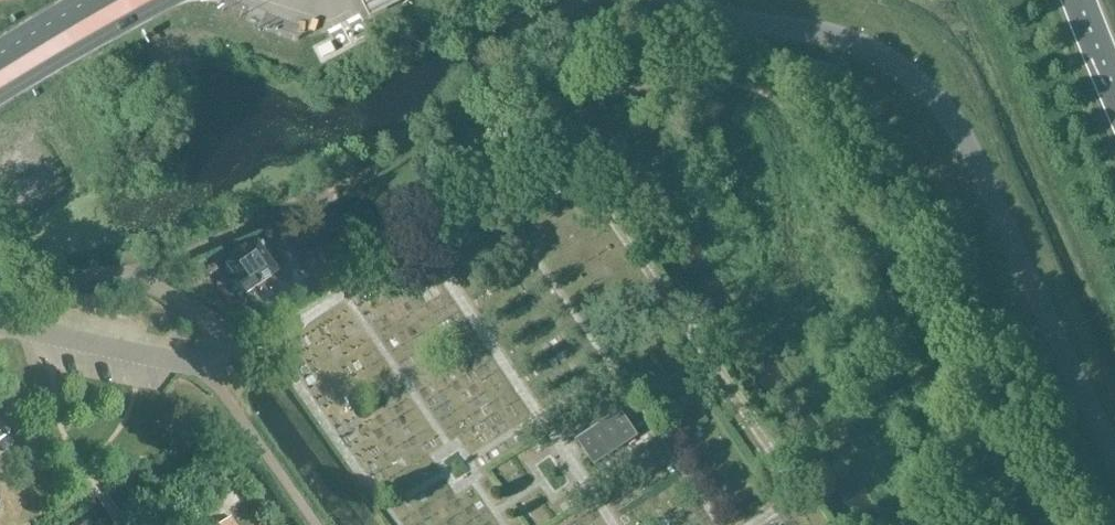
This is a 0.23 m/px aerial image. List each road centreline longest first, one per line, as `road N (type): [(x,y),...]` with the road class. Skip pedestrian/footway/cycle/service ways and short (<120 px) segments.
road 1 (unclassified): [(683,0),(728,17),(834,33),(919,80),(968,143),(1114,456)]
road 2 (unclassified): [(3,320),(20,301),(53,287),(143,279),(202,316),(210,335),(199,366)]
road 3 (unclassified): [(3,320),(199,366)]
road 4 (secondary): [(0,98),(171,0)]

